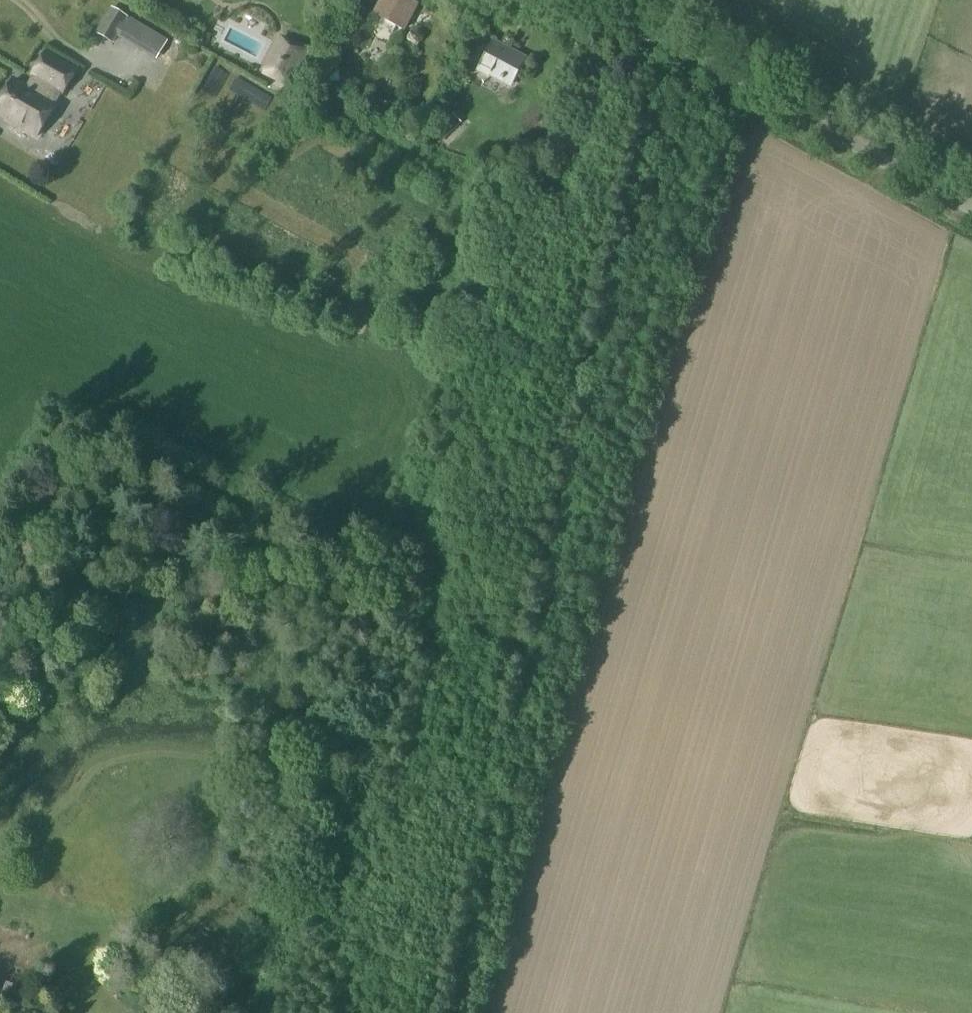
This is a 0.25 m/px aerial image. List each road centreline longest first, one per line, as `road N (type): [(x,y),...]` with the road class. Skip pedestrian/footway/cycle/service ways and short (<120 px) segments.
road 1 (unclassified): [(971,206),(589,0)]

